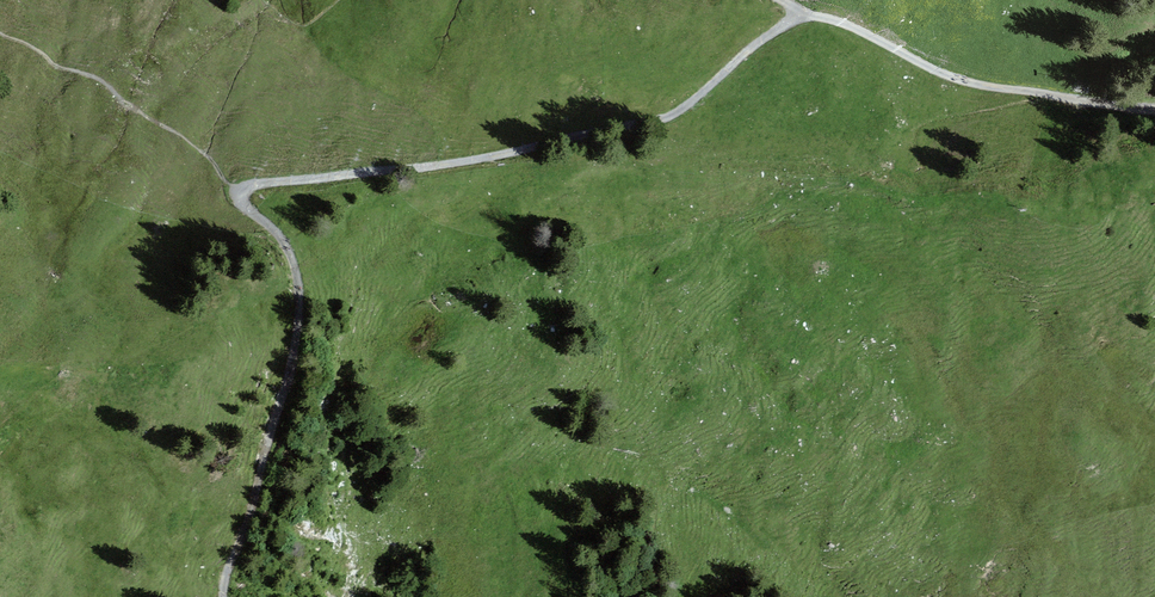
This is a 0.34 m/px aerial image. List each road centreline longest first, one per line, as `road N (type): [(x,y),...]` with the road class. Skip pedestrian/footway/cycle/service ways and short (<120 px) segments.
road 1 (track): [(240,192),(250,184),(424,165),(656,121),(806,13)]
road 2 (track): [(230,596),(308,333),(295,257),(241,203),(240,192)]
road 3 (track): [(806,13),(845,21),(961,86),(1154,114)]

